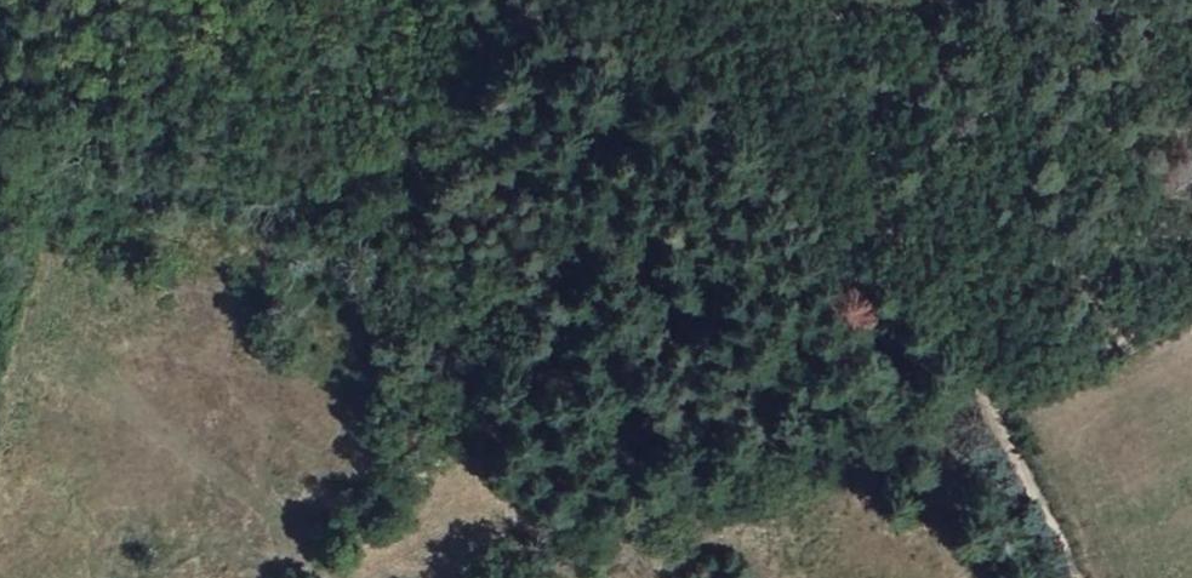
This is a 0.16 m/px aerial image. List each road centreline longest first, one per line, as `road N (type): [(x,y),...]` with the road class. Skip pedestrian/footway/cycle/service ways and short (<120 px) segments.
road 1 (track): [(840,0),(900,236),(1007,399)]
road 2 (track): [(1191,307),(1007,399)]
road 3 (track): [(1007,399),(1089,577)]

